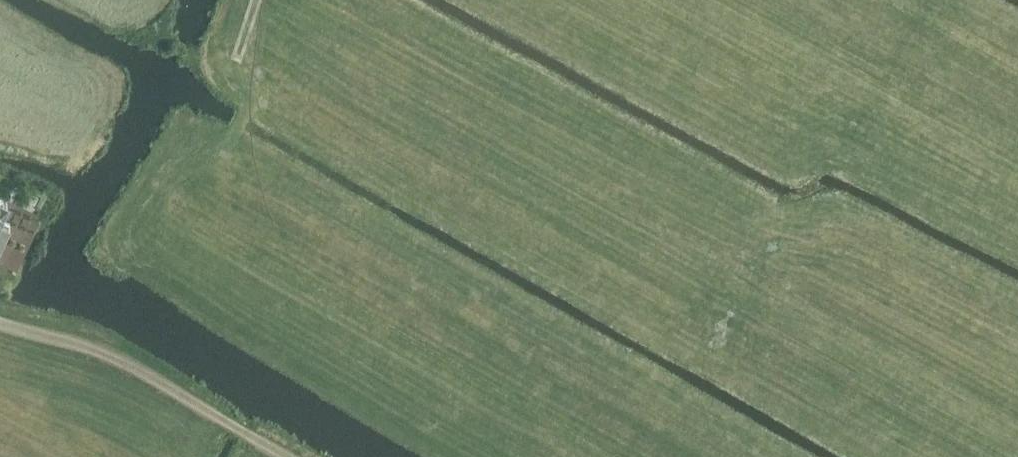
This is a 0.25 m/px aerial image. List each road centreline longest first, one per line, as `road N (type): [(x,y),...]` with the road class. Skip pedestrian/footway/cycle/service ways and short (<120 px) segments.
road 1 (track): [(284,456),(89,348),(0,324)]

